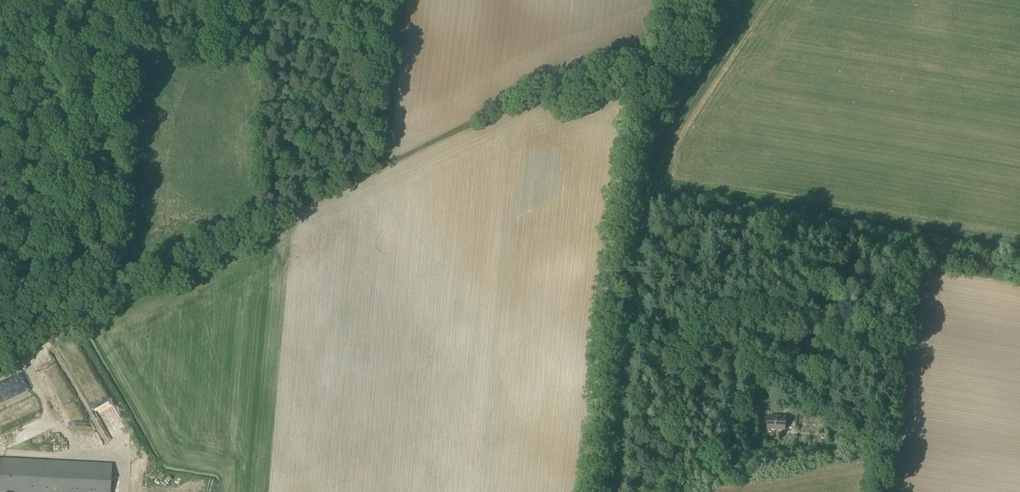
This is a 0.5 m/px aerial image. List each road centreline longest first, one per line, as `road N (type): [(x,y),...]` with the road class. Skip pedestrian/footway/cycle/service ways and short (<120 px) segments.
road 1 (track): [(275,226),(0,364)]

